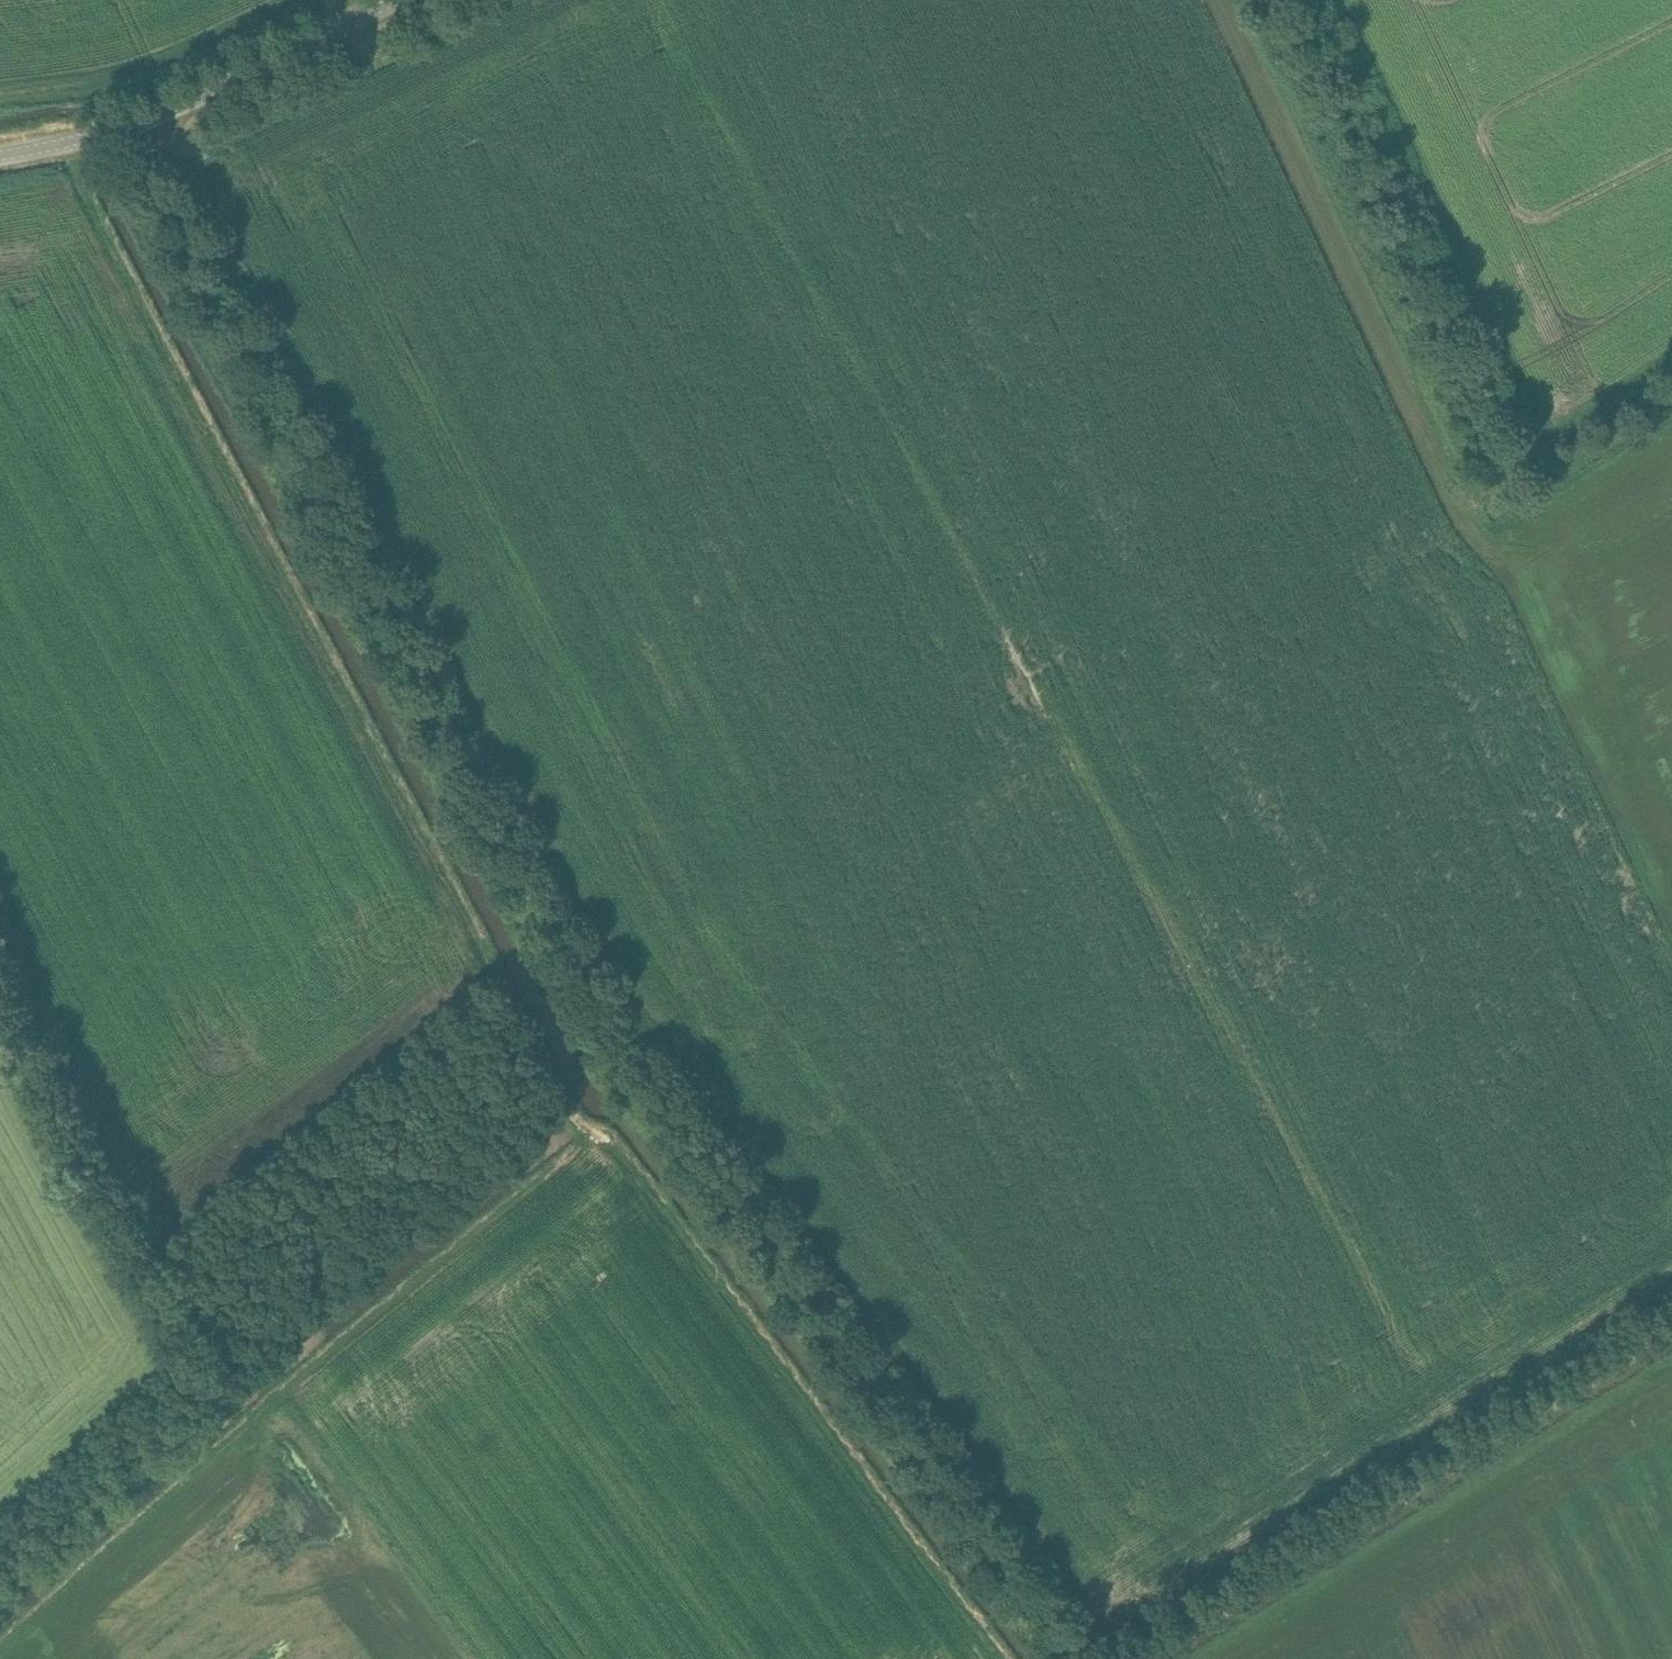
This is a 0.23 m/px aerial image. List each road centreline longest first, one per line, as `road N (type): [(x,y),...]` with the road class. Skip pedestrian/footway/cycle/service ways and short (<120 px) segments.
road 1 (unclassified): [(0,152),(162,115),(392,0)]

